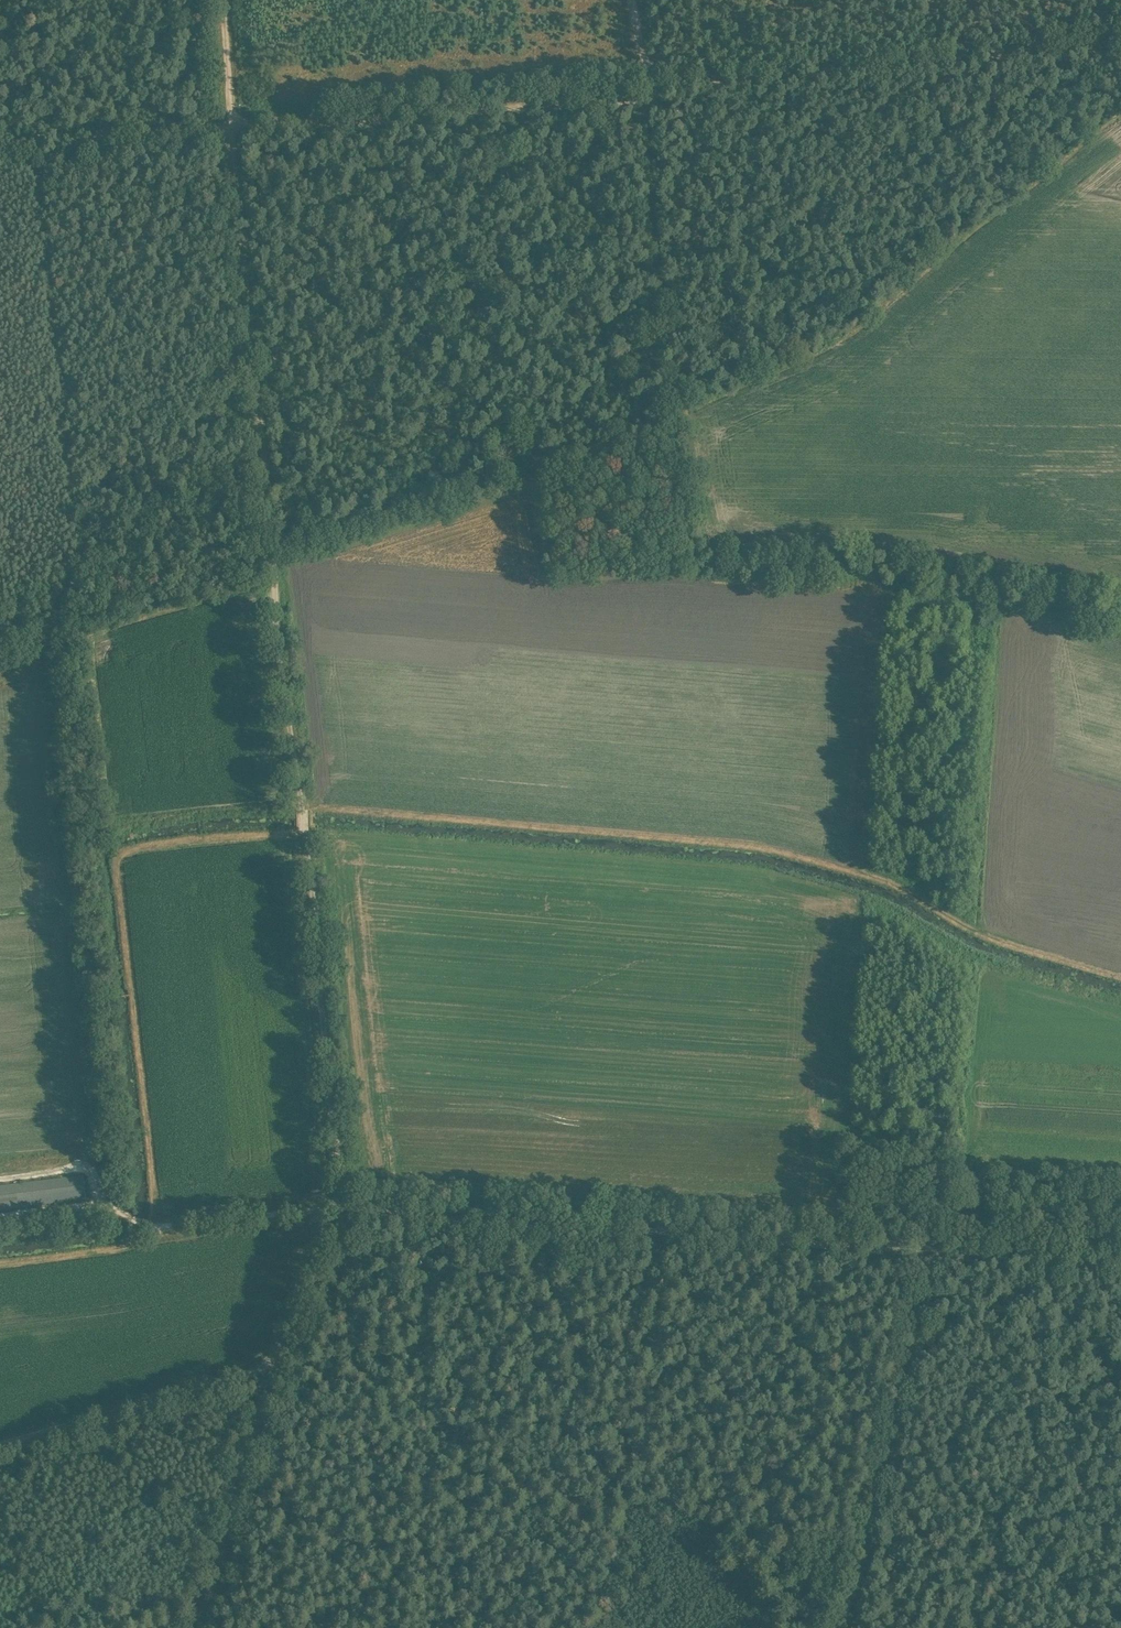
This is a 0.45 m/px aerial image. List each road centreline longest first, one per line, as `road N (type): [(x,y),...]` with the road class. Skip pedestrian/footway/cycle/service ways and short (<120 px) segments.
road 1 (track): [(1120,1266),(330,1205),(269,1366),(0,1448)]
road 2 (track): [(681,414),(699,567),(944,577),(1120,618)]
road 3 (track): [(148,1224),(118,849),(306,832)]
road 4 (track): [(253,372),(306,832)]
road 5 (track): [(1120,43),(688,84)]
road 6 (track): [(641,90),(234,124)]
road 7 (track): [(846,1627),(935,1249)]
road 8 (track): [(306,832),(342,1166),(339,1204)]
road 9 (track): [(641,90),(681,414)]
road 10 (track): [(280,1352),(198,1627)]
road 11 (track): [(234,124),(253,372)]
road 12 (track): [(234,124),(0,148)]
road 13 (track): [(234,124),(218,0)]
road 14 (track): [(1016,56),(1015,177)]

